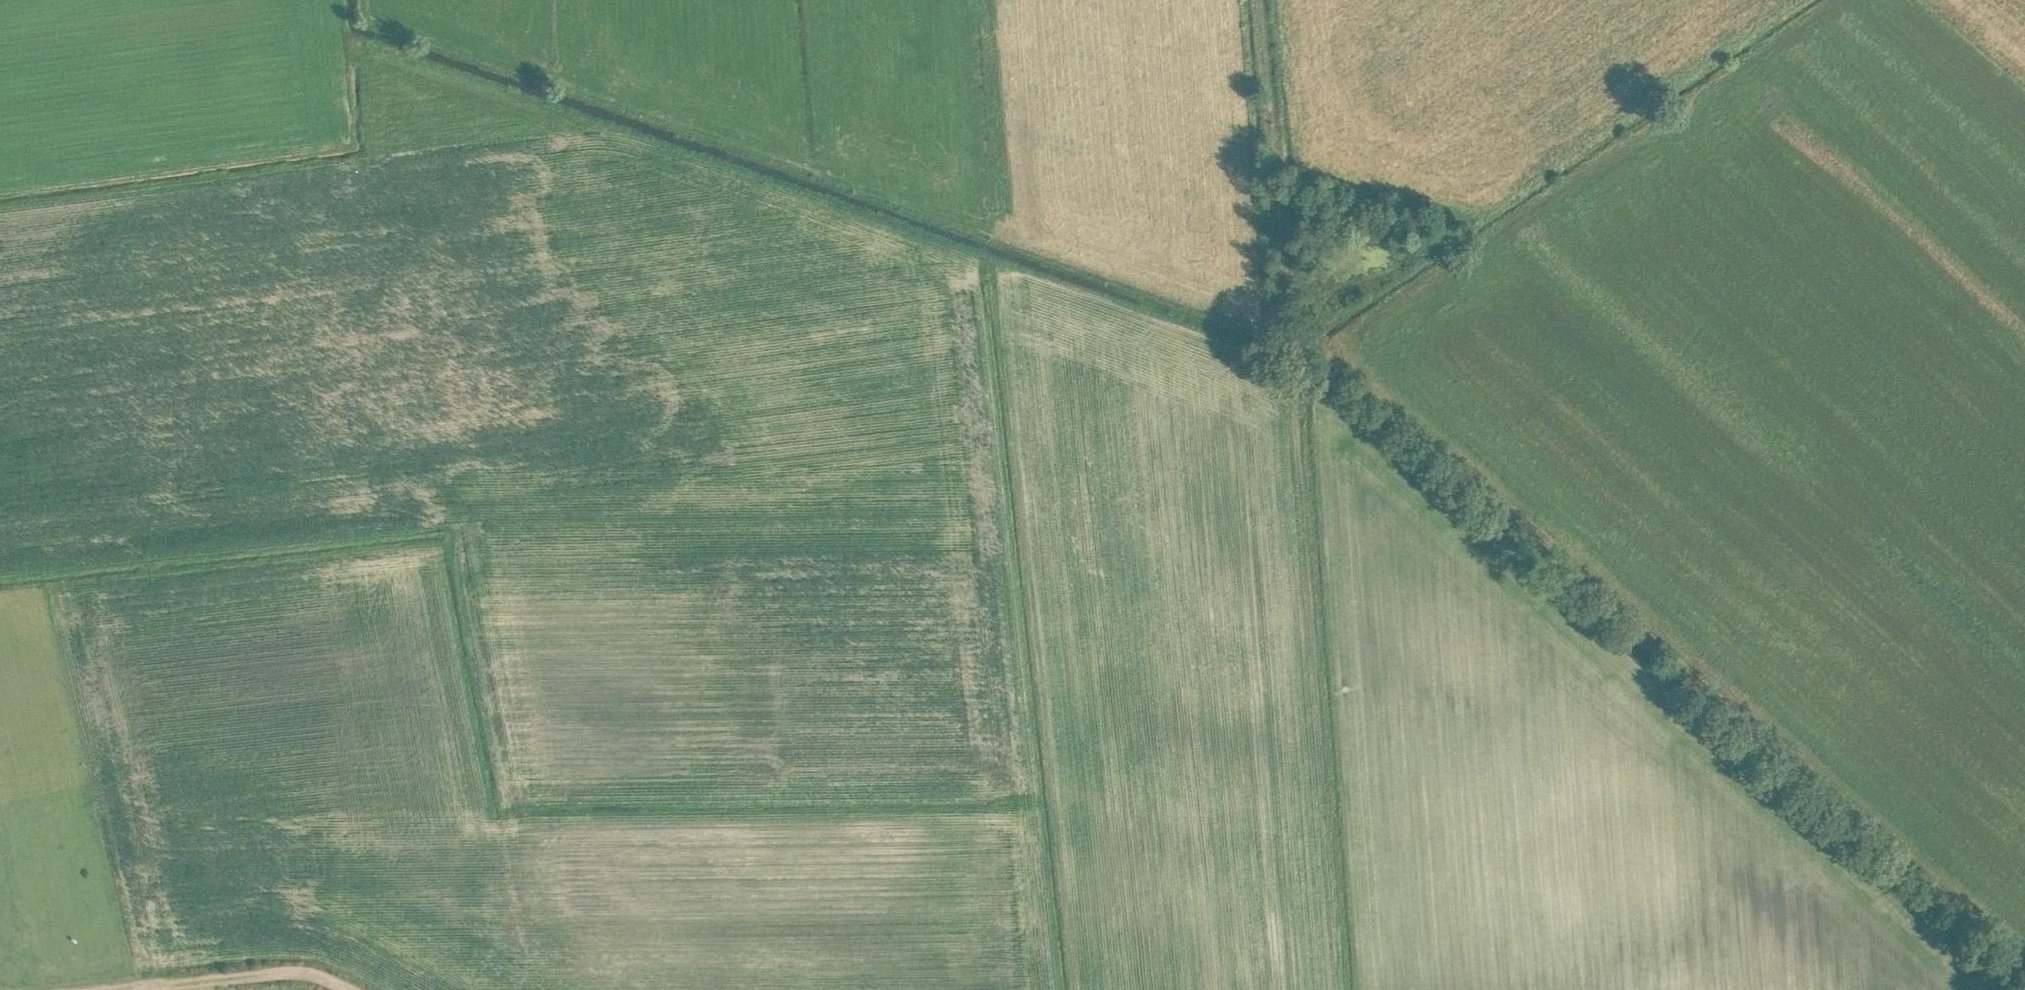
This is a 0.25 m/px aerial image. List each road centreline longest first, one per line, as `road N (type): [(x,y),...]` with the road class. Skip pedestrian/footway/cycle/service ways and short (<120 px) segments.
road 1 (track): [(45,989),(285,964),(343,989)]

